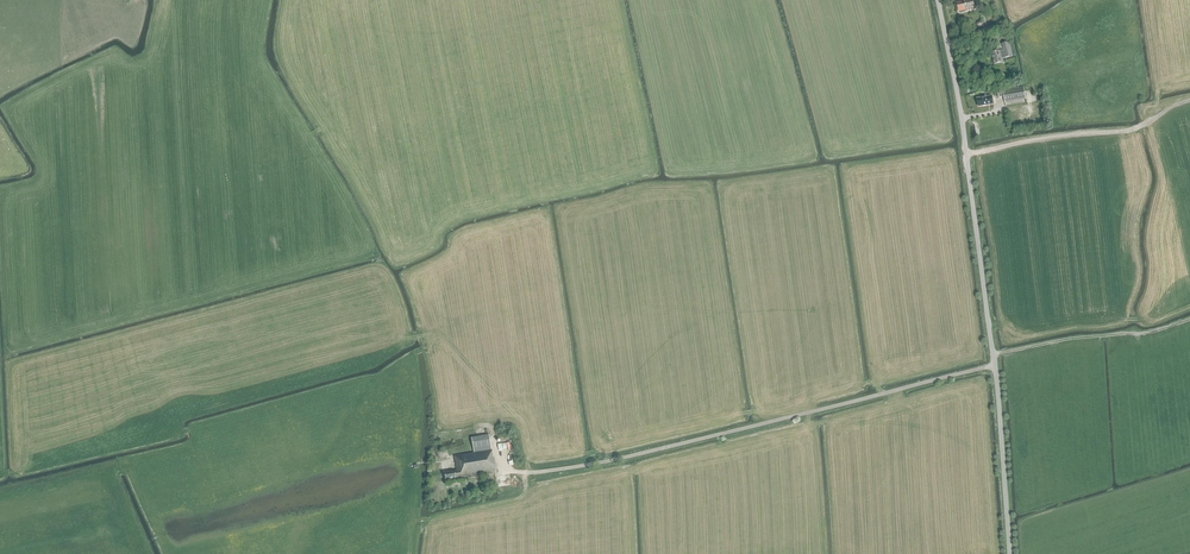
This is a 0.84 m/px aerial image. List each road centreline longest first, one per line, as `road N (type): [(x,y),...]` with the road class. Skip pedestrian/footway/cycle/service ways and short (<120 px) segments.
road 1 (unclassified): [(1010,553),(996,376),(938,0)]
road 2 (track): [(966,153),(1135,129),(1157,105),(1189,96)]
road 3 (track): [(993,353),(1150,333),(1189,319)]

